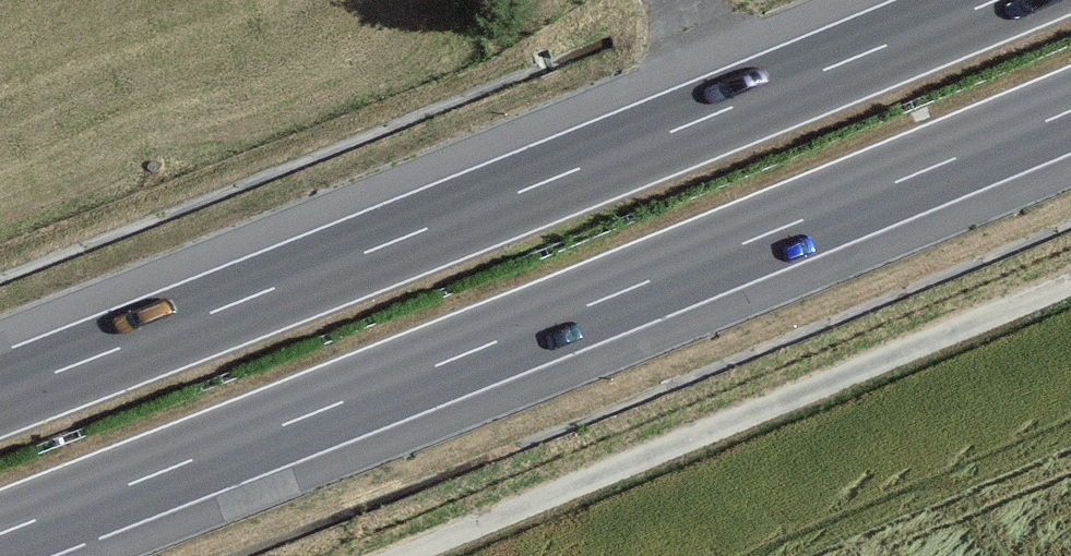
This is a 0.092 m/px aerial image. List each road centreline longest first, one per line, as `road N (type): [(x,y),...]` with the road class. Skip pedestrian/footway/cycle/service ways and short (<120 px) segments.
road 1 (motorway): [(0,534),(1070,111)]
road 2 (motorway): [(996,0),(0,393)]
road 3 (track): [(396,555),(1070,281)]

